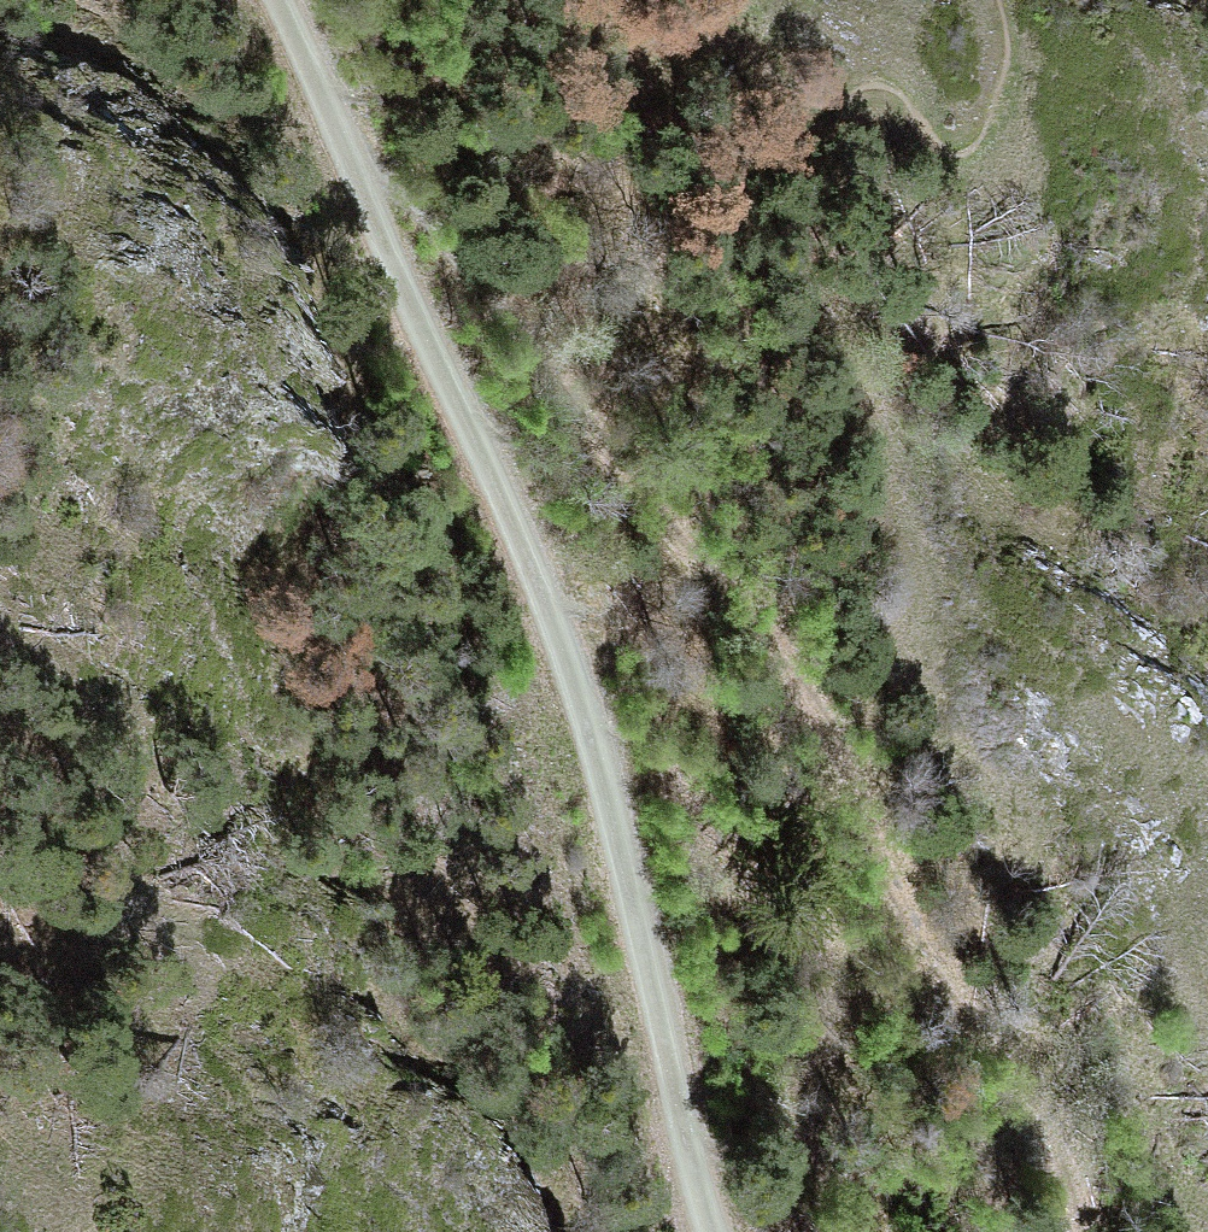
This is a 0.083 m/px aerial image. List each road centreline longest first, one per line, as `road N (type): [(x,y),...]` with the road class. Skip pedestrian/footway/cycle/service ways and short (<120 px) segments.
road 1 (motorway): [(0,143),(265,516),(969,1231)]
road 2 (track): [(689,1231),(528,632),(301,134)]
road 3 (track): [(1072,1231),(1028,1131),(893,918),(682,485),(602,365),(553,325)]
road 4 (motorway): [(0,444),(385,1231)]
road 5 (motorway): [(1207,397),(789,0)]
road 6 (track): [(301,134),(420,209),(553,325)]
road 7 (track): [(301,134),(251,0)]

